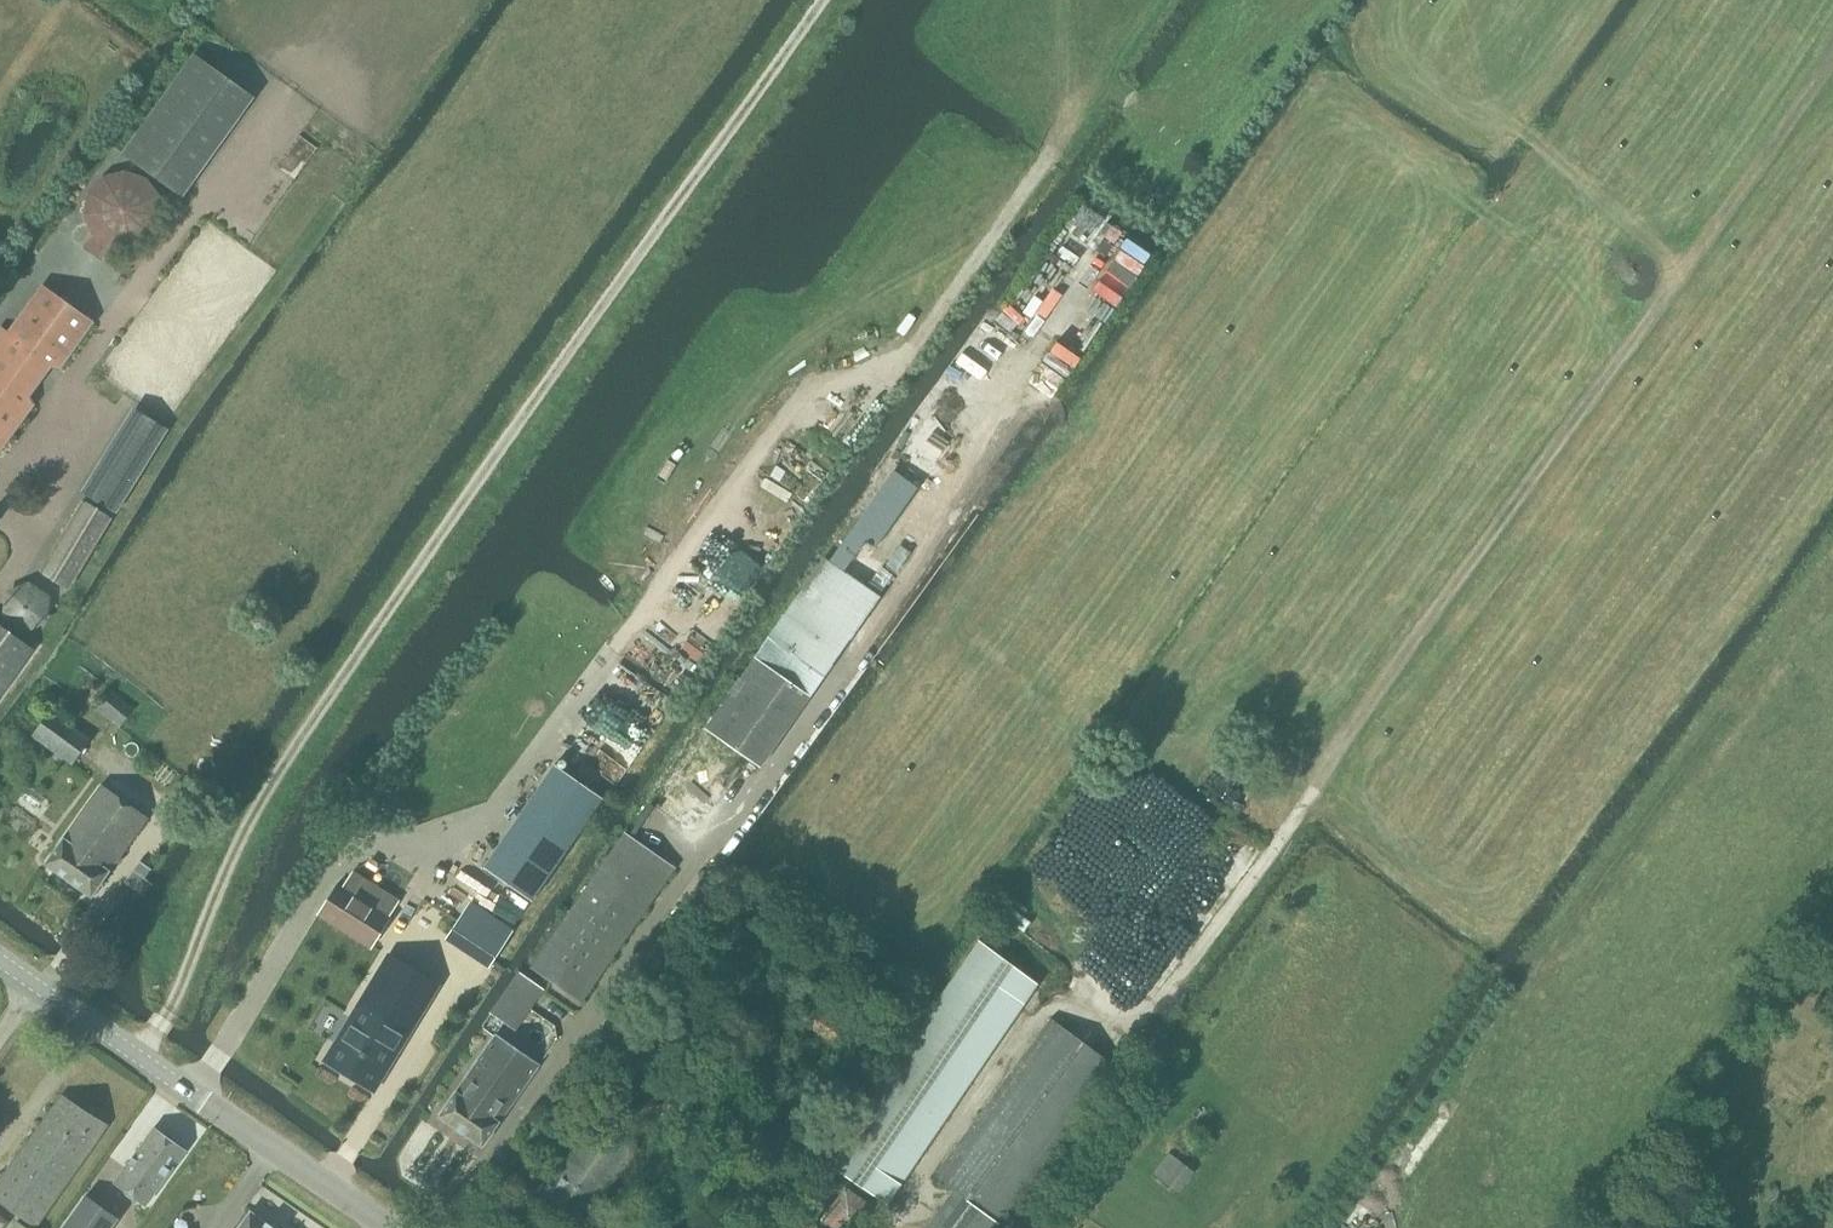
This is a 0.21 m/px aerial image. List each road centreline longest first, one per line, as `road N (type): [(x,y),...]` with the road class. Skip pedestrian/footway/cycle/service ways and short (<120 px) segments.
road 1 (track): [(831,0),(252,824),(172,1013),(135,1054)]
road 2 (tertiary): [(395,1227),(0,958)]

